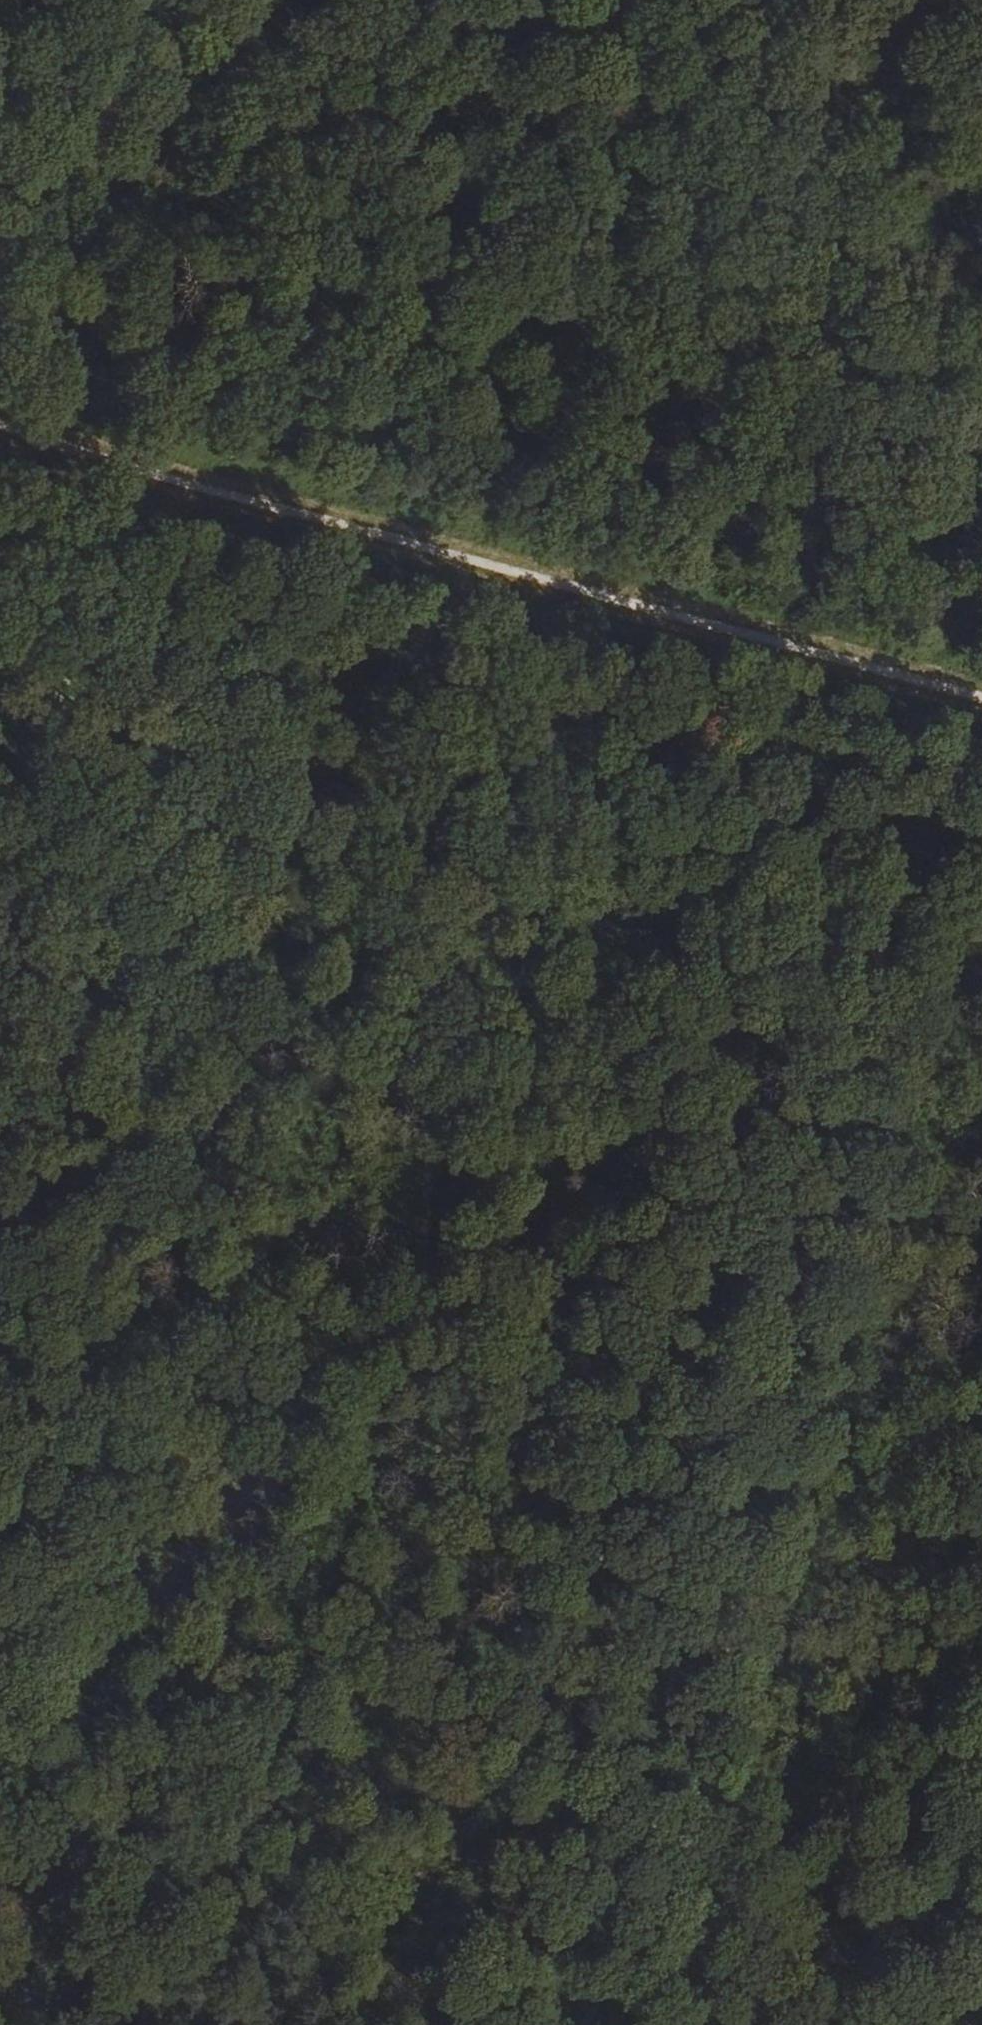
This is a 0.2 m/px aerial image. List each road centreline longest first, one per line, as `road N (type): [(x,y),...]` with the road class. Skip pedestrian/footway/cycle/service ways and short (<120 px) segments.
road 1 (track): [(0,418),(981,683)]
road 2 (track): [(44,390),(98,189),(128,0)]

